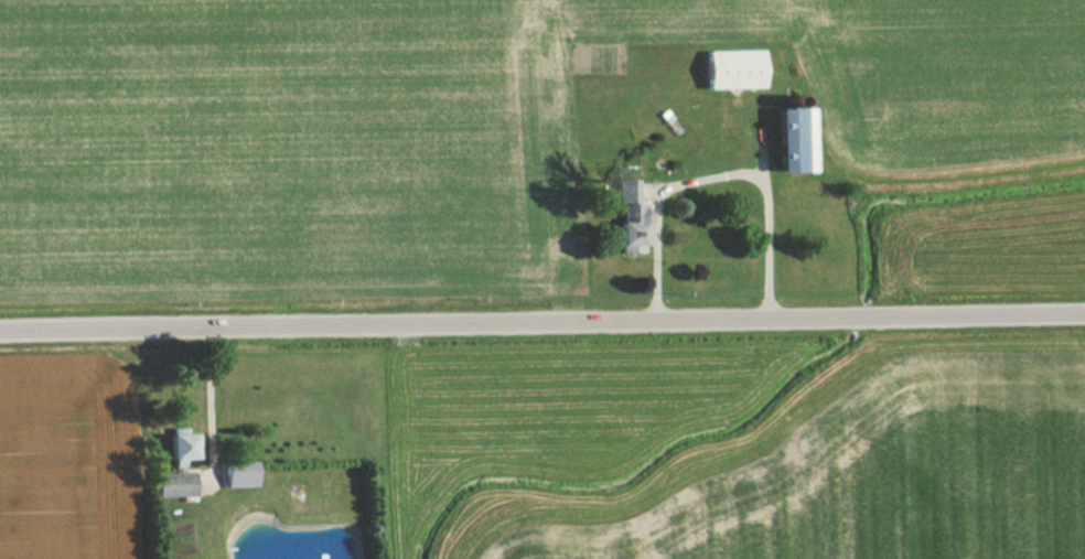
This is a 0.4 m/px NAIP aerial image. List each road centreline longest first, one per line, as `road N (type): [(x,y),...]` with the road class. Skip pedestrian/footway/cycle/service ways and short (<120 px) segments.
road 1 (residential): [(0,333),(1084,313)]

